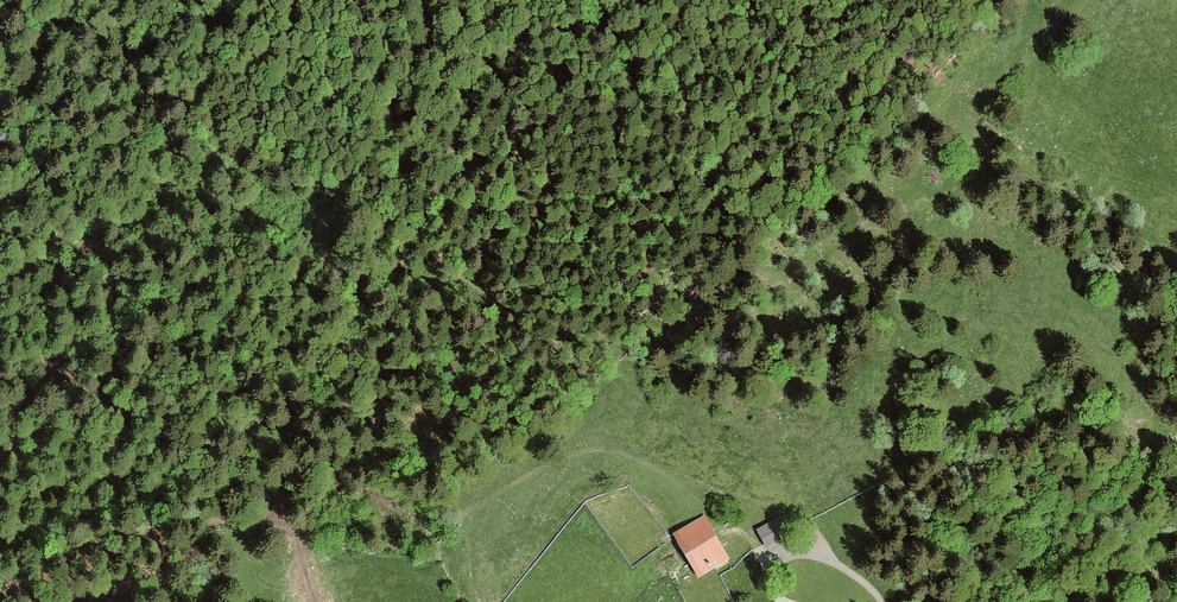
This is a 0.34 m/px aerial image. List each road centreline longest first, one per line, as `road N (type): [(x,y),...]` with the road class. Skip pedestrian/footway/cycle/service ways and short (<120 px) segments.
road 1 (track): [(770,566),(749,532),(638,463),(589,449),(551,452),(498,475),(454,519),(406,541),(303,522)]
road 2 (track): [(2,601),(137,530),(303,522)]
road 3 (track): [(880,601),(825,555),(770,566),(785,601)]

